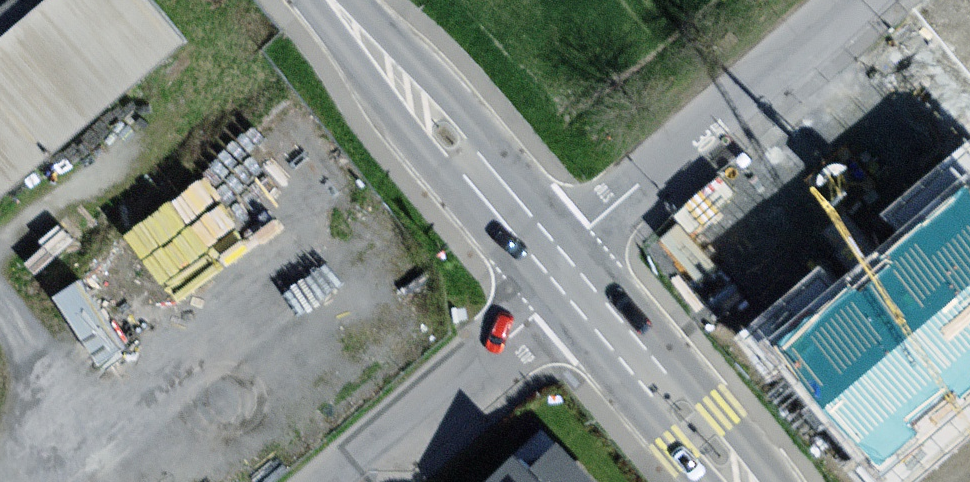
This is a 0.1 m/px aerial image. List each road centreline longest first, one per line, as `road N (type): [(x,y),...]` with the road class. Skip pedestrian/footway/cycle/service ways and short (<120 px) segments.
road 1 (secondary): [(321,0),(412,140),(551,303)]
road 2 (residential): [(865,0),(578,241)]
road 3 (secondary): [(578,241),(438,80),(352,0)]
road 4 (secondary): [(779,481),(578,241)]
road 5 (residential): [(329,481),(551,303)]
road 6 (secondary): [(551,303),(704,481)]

